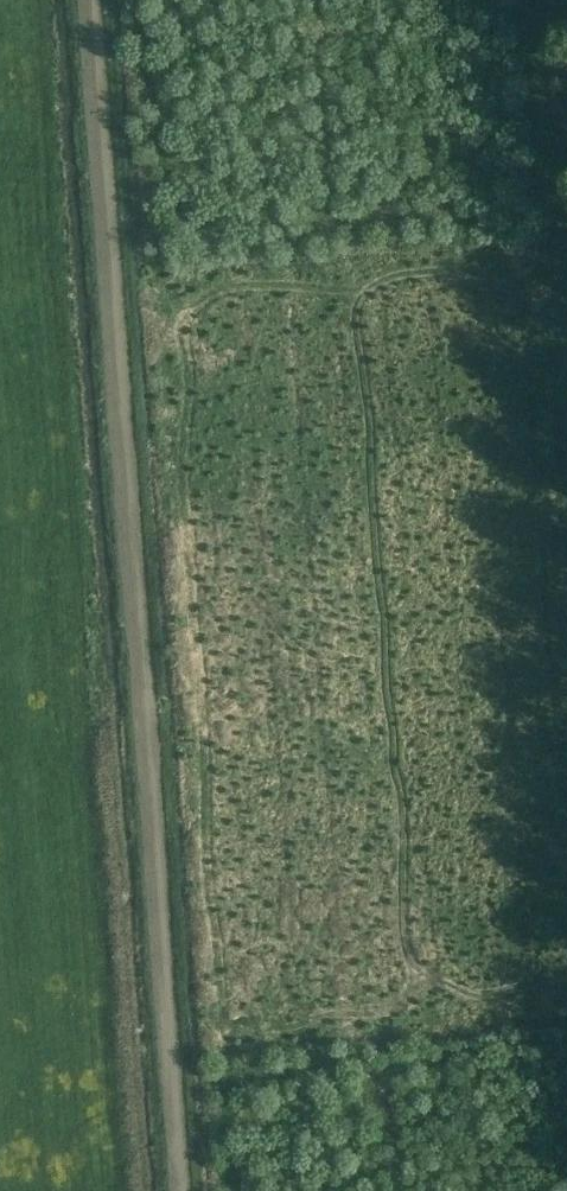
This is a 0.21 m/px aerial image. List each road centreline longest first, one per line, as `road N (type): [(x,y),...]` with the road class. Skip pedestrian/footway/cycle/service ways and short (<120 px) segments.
road 1 (track): [(183,1190),(93,0)]
road 2 (track): [(566,459),(528,0)]

